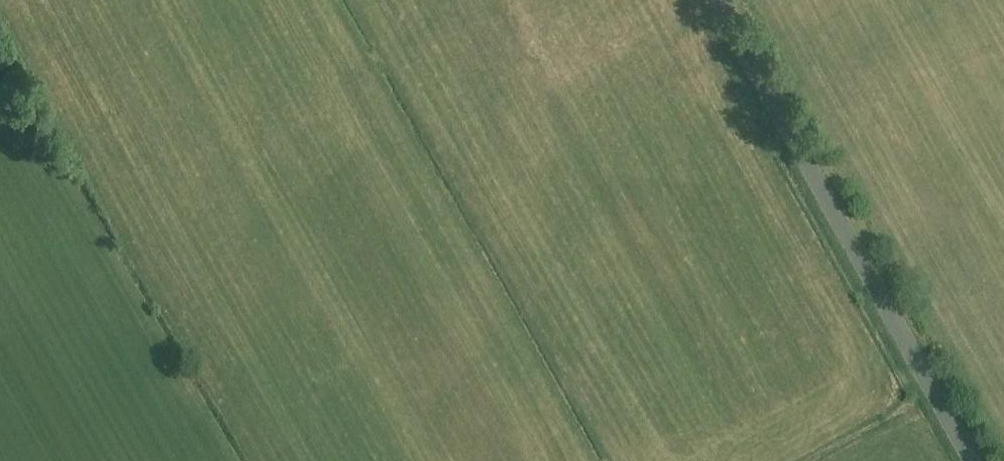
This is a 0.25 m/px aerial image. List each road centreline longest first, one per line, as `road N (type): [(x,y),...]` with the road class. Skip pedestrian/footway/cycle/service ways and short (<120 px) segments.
road 1 (unclassified): [(973,460),(714,0)]

